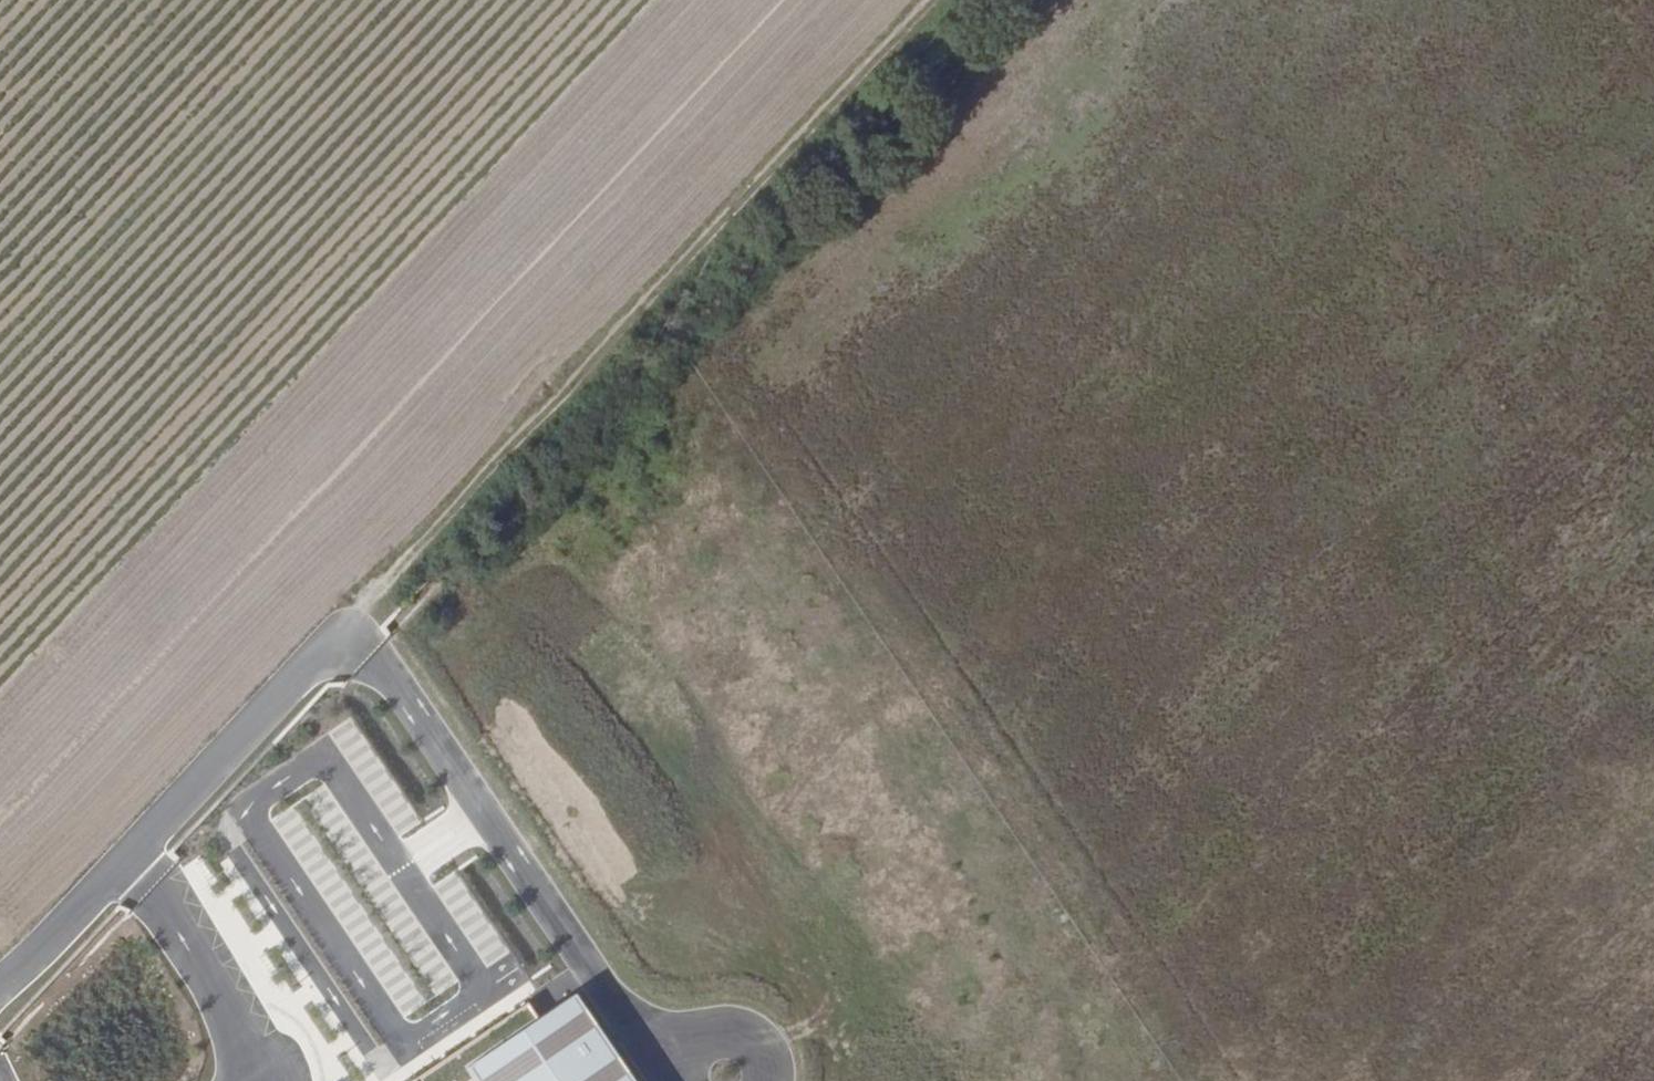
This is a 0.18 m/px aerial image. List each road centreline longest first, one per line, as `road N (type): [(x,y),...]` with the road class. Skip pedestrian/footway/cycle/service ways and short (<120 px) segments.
road 1 (unclassified): [(0,991),(347,621),(669,1080)]
road 2 (track): [(347,621),(927,0)]

